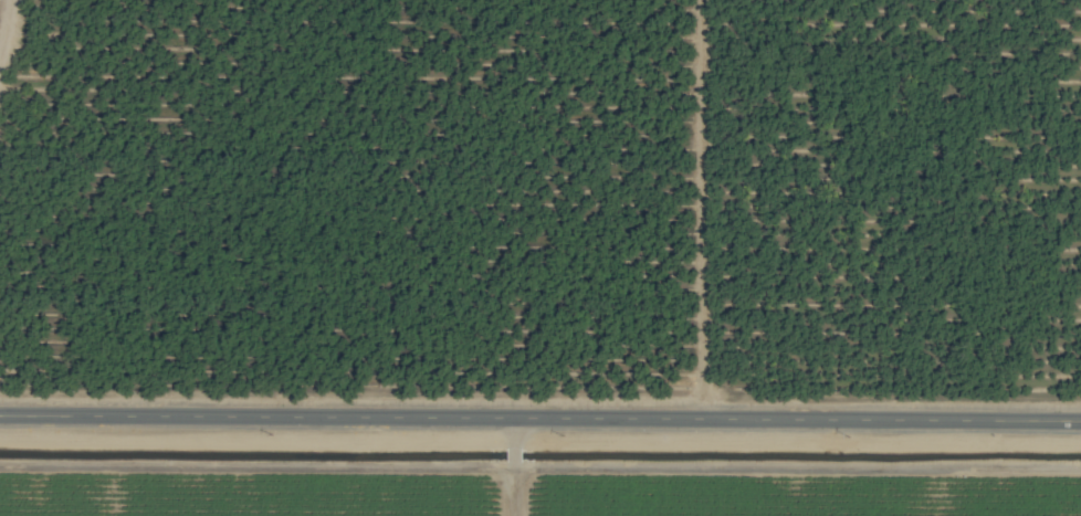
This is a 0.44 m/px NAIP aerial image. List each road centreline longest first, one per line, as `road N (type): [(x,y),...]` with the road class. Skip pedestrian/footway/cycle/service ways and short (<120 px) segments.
road 1 (tertiary): [(0,410),(1080,416)]
road 2 (track): [(704,414),(701,0)]

